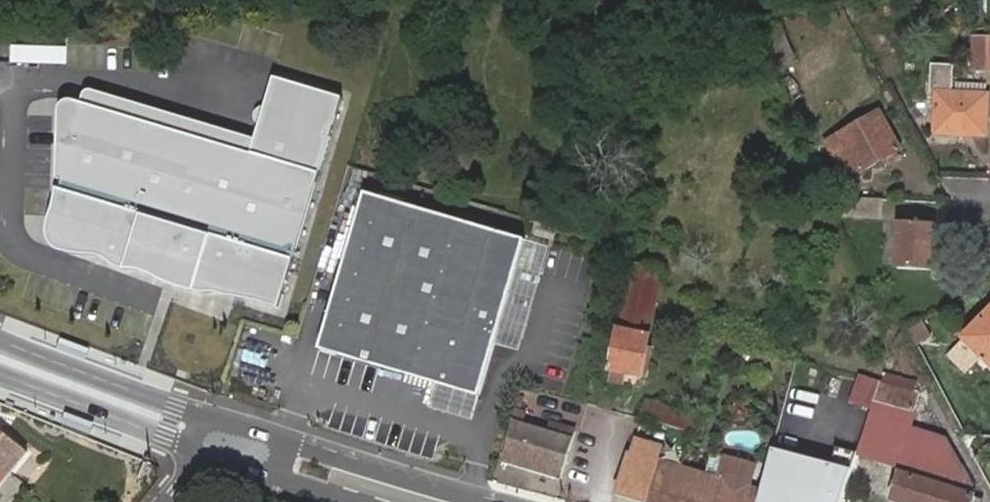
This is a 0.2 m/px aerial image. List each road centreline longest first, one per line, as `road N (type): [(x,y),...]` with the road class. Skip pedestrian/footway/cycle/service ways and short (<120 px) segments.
road 1 (secondary): [(0,351),(225,439)]
road 2 (secondary): [(225,439),(427,501)]

